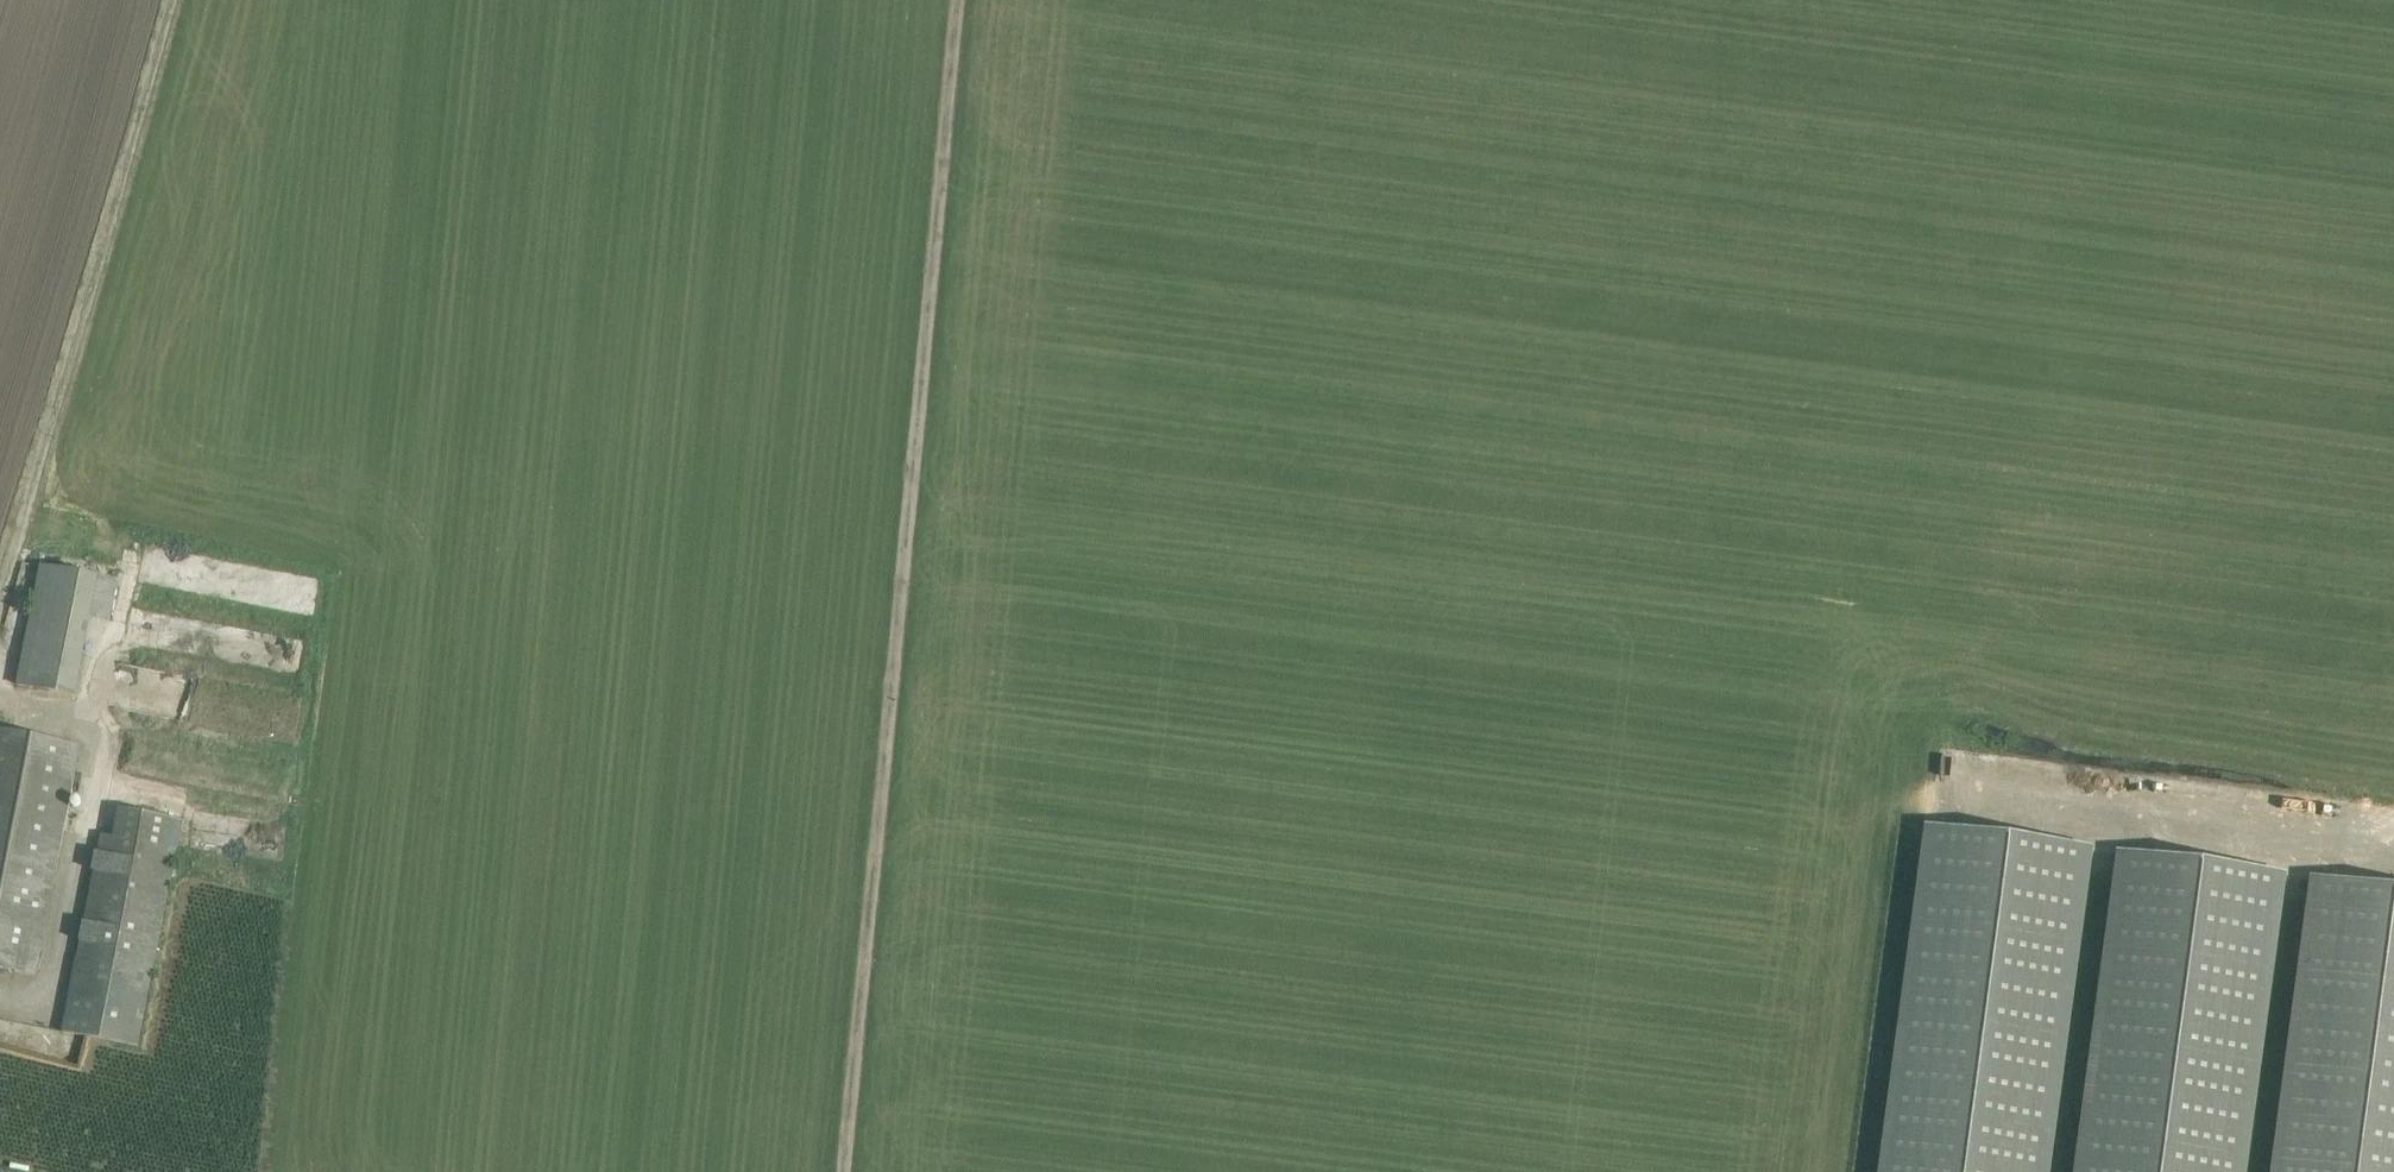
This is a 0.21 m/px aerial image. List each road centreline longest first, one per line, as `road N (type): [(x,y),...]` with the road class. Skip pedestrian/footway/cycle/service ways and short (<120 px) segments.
road 1 (track): [(845,1171),(957,0)]
road 2 (track): [(0,631),(13,556),(171,0)]

